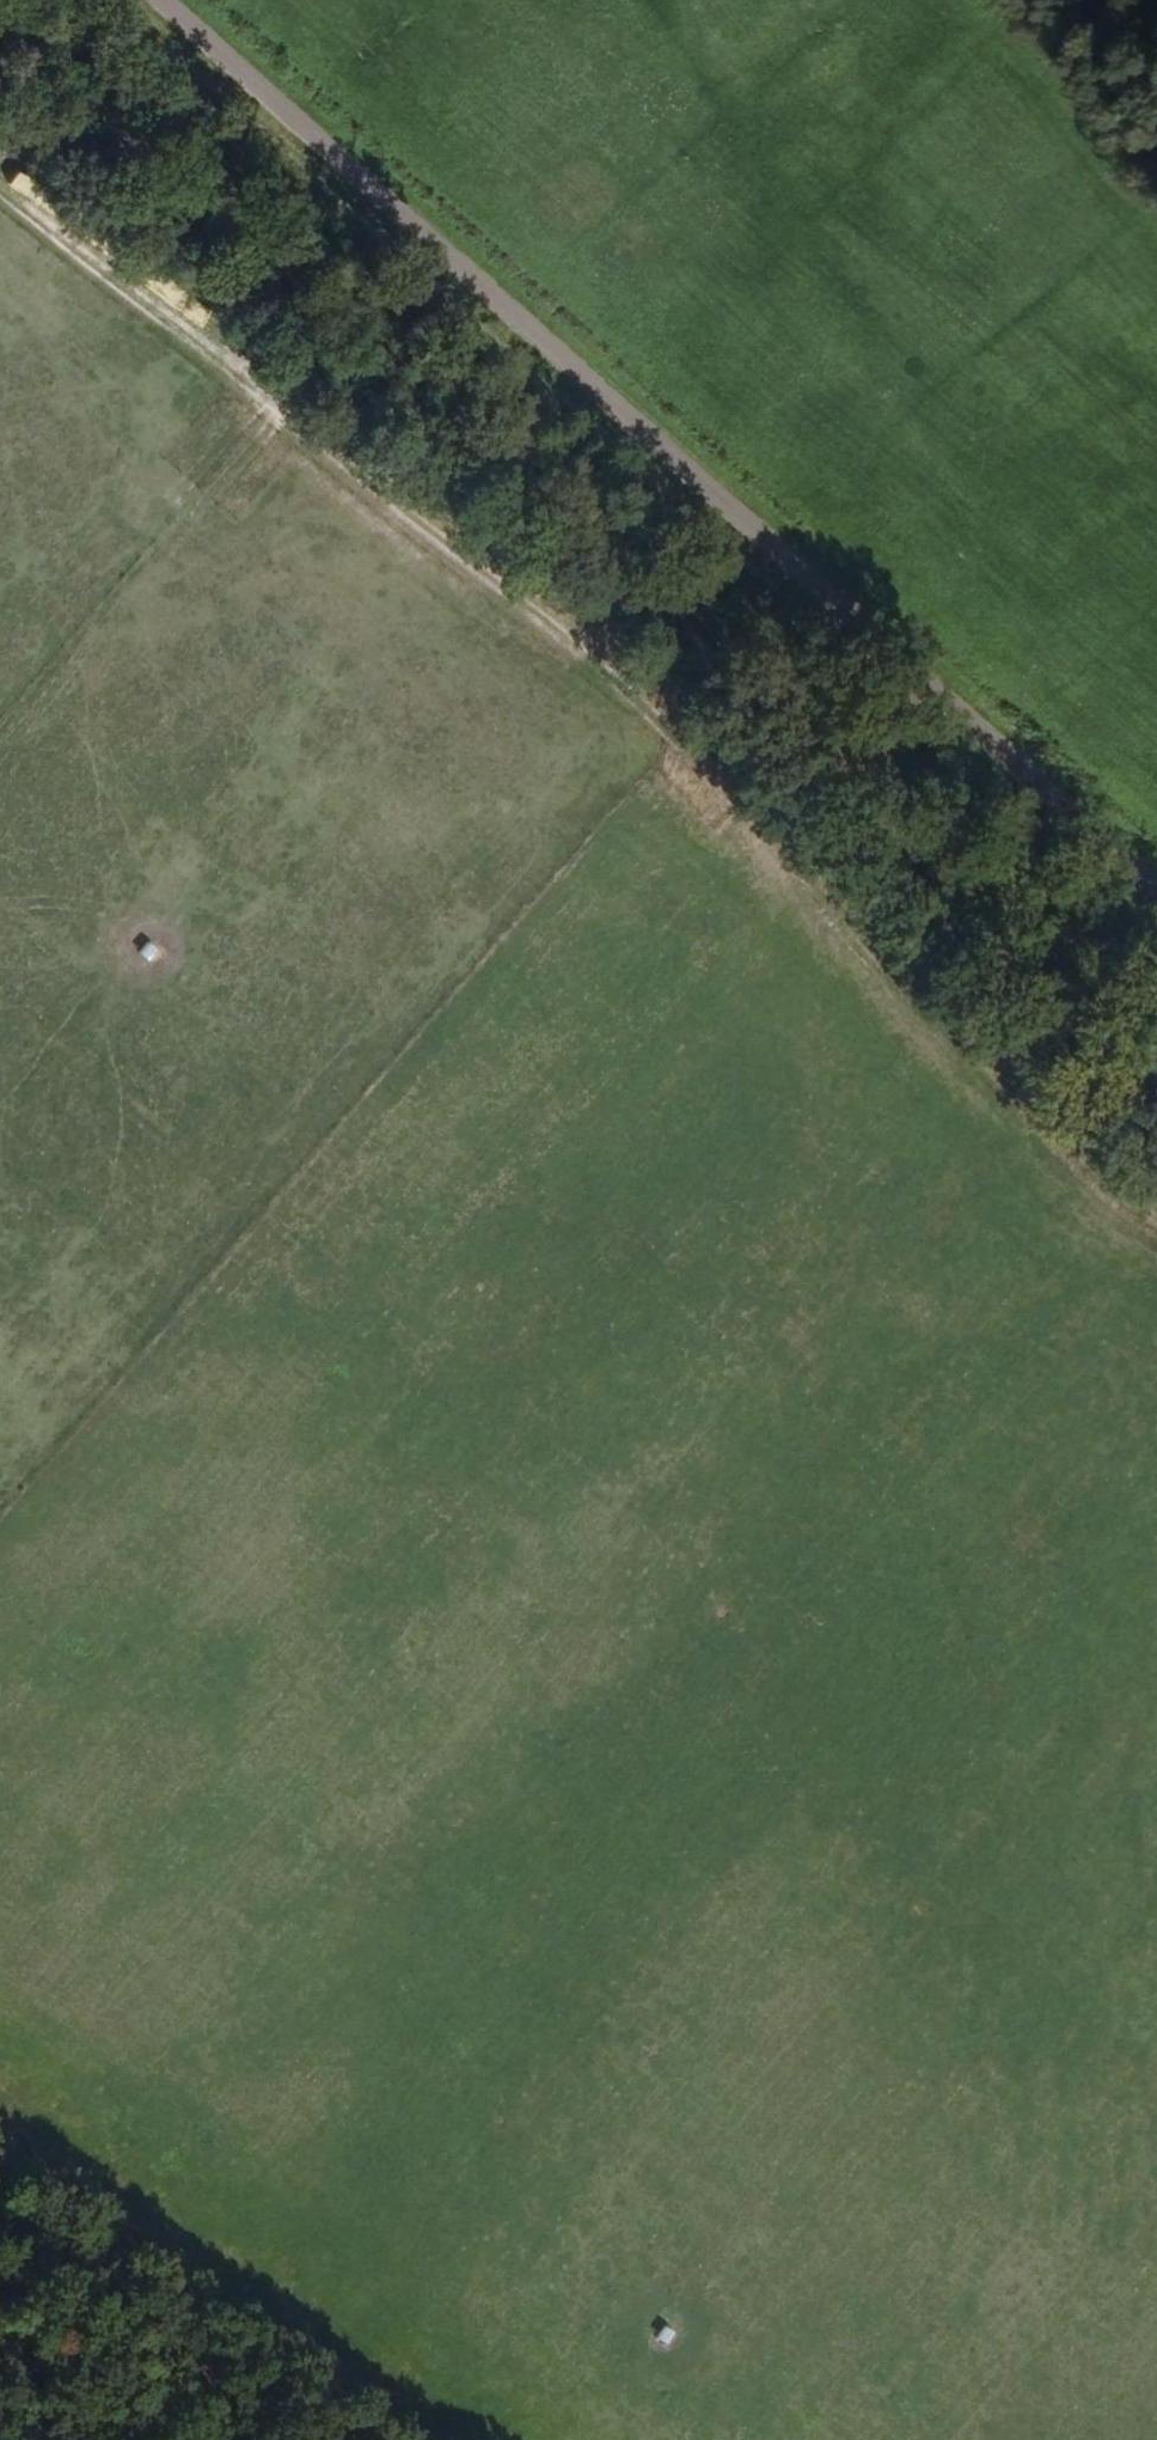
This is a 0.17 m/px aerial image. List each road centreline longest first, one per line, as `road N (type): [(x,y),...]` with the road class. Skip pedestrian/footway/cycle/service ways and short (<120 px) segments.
road 1 (unclassified): [(1156,900),(146,0)]

